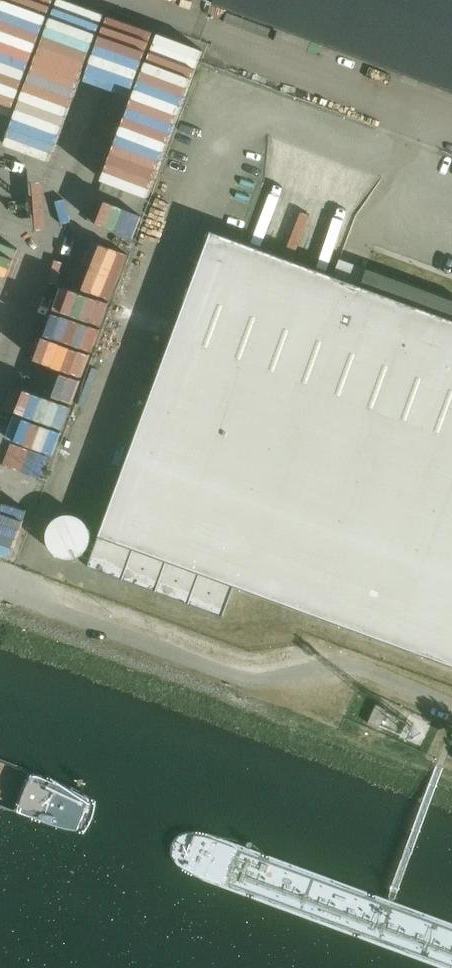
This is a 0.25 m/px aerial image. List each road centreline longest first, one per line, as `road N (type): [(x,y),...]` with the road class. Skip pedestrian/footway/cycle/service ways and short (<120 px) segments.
road 1 (unclassified): [(0,584),(261,677),(347,665),(451,708)]

